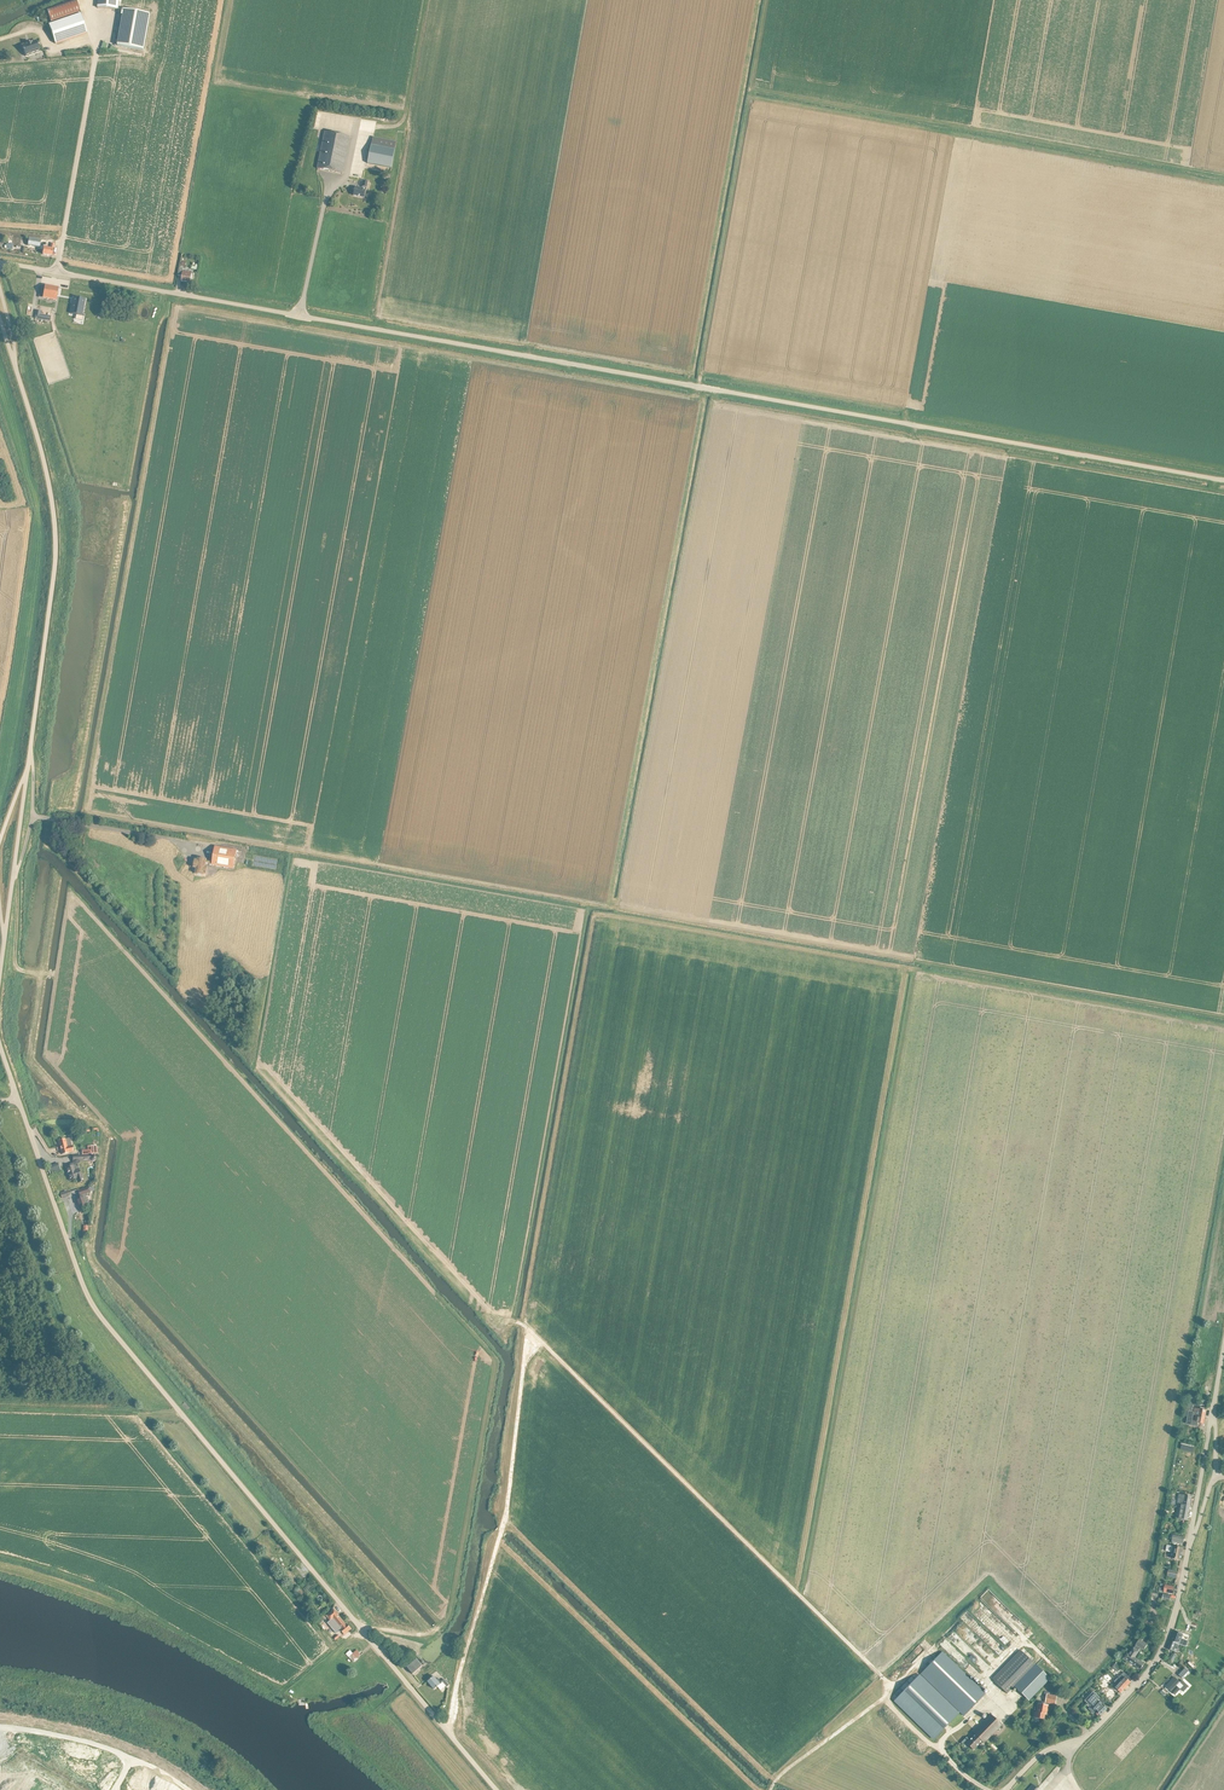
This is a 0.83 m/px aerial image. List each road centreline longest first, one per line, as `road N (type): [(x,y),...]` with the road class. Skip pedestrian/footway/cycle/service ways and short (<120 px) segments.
road 1 (unclassified): [(1223,479),(0,262)]
road 2 (unclassified): [(494,1789),(96,1309),(19,1099)]
road 3 (unclassified): [(28,773),(58,521),(48,457),(14,354)]
road 4 (unclassified): [(1072,1747),(1142,1678),(1161,1648),(1192,1538)]
road 5 (unclassified): [(5,937),(28,773)]
road 6 (unclassified): [(1192,1538),(1214,1409)]

